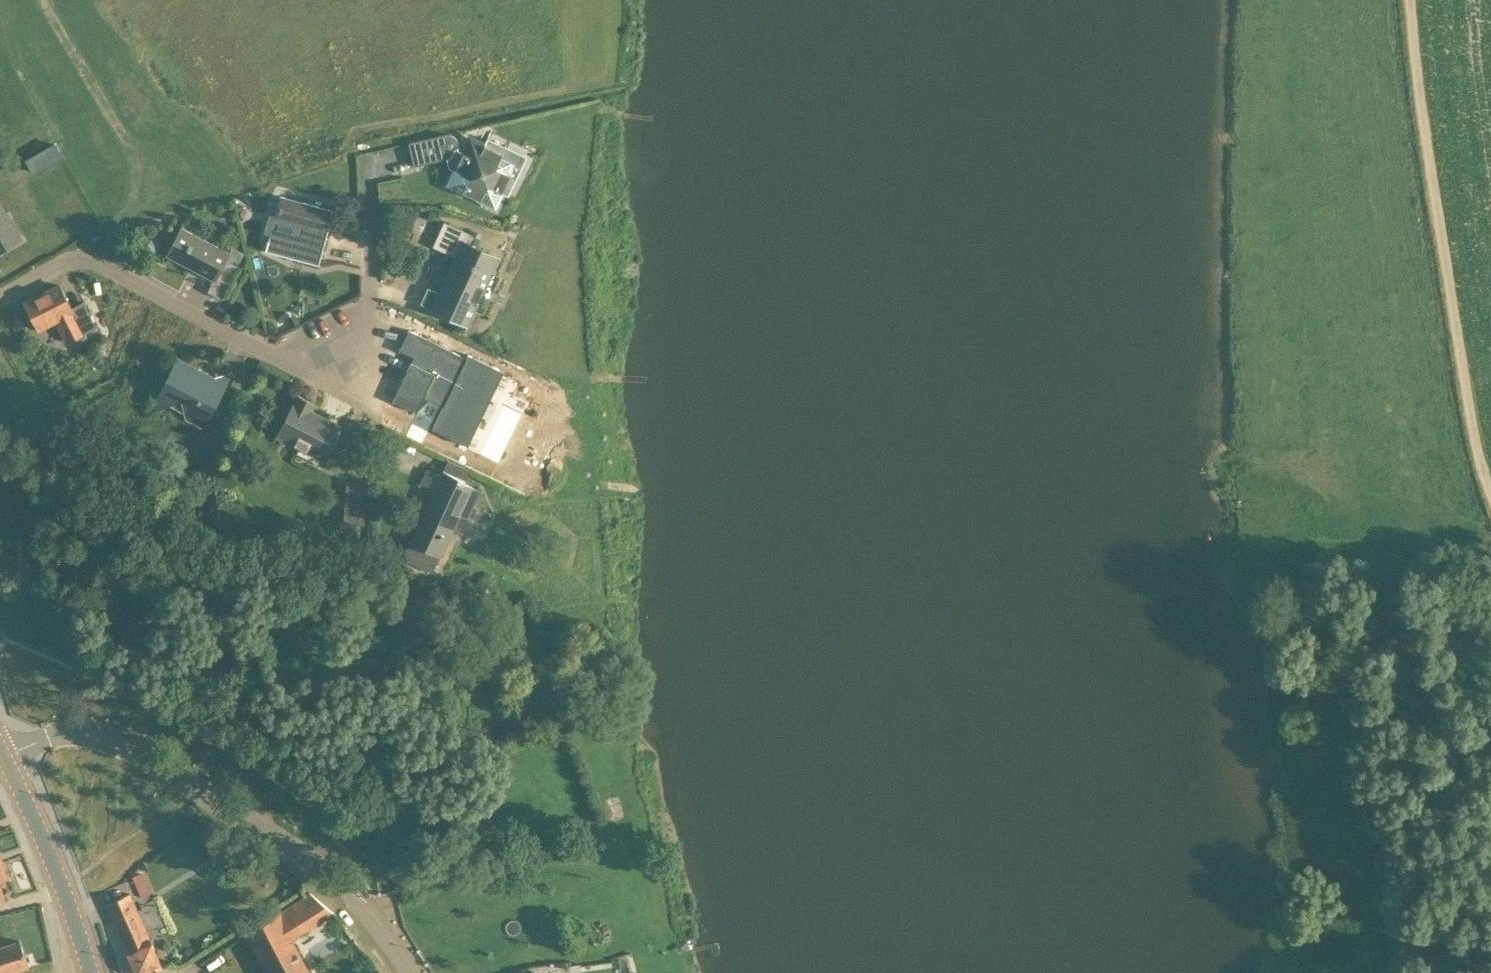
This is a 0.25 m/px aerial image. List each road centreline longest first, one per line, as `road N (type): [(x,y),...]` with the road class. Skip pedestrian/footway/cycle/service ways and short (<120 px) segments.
road 1 (residential): [(370,162),(371,405),(89,261),(50,267),(0,296)]
road 2 (track): [(1411,0),(1418,90),(1471,421),(1490,495)]
road 3 (tertiary): [(410,972),(366,912),(307,857),(101,737),(60,732),(1,755)]
road 4 (tertiary): [(90,972),(51,855),(1,755)]

